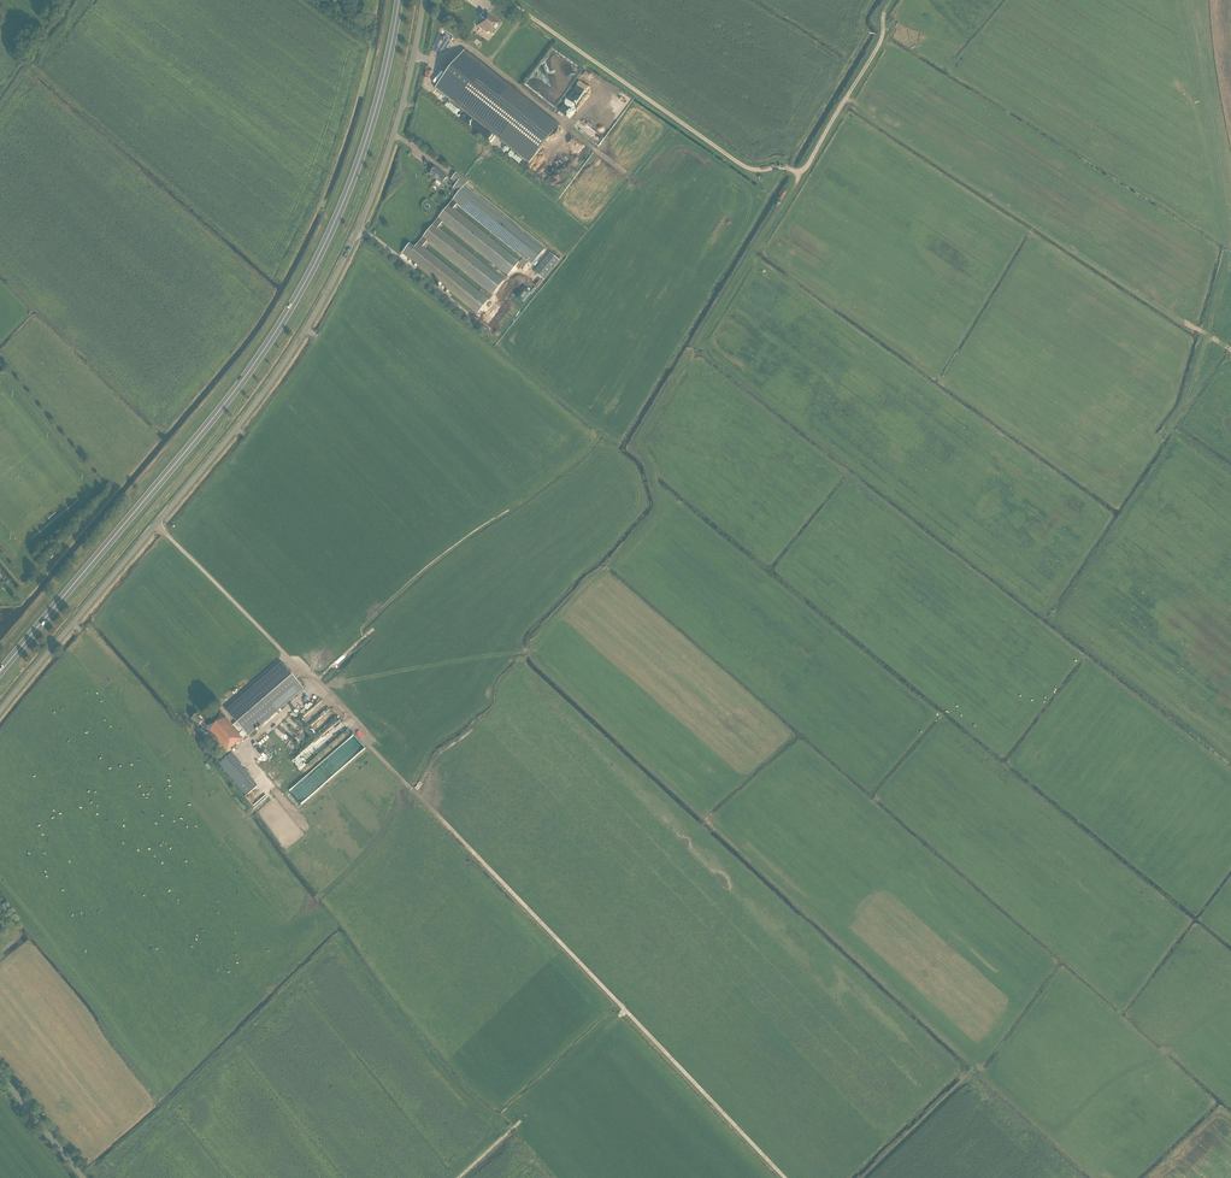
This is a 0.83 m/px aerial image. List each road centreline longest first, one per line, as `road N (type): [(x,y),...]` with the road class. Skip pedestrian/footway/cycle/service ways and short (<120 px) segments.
road 1 (unclassified): [(0,711),(215,459),(321,306),(396,137),(426,0)]
road 2 (trunk): [(0,673),(277,330),(362,151),(398,0)]
road 3 (track): [(797,172),(640,434),(656,508),(532,653),(375,628)]
road 4 (track): [(315,688),(785,1177)]
road 5 (track): [(506,0),(746,167),(797,172),(882,40),(889,0)]
road 6 (unclassified): [(0,1076),(82,1177)]

